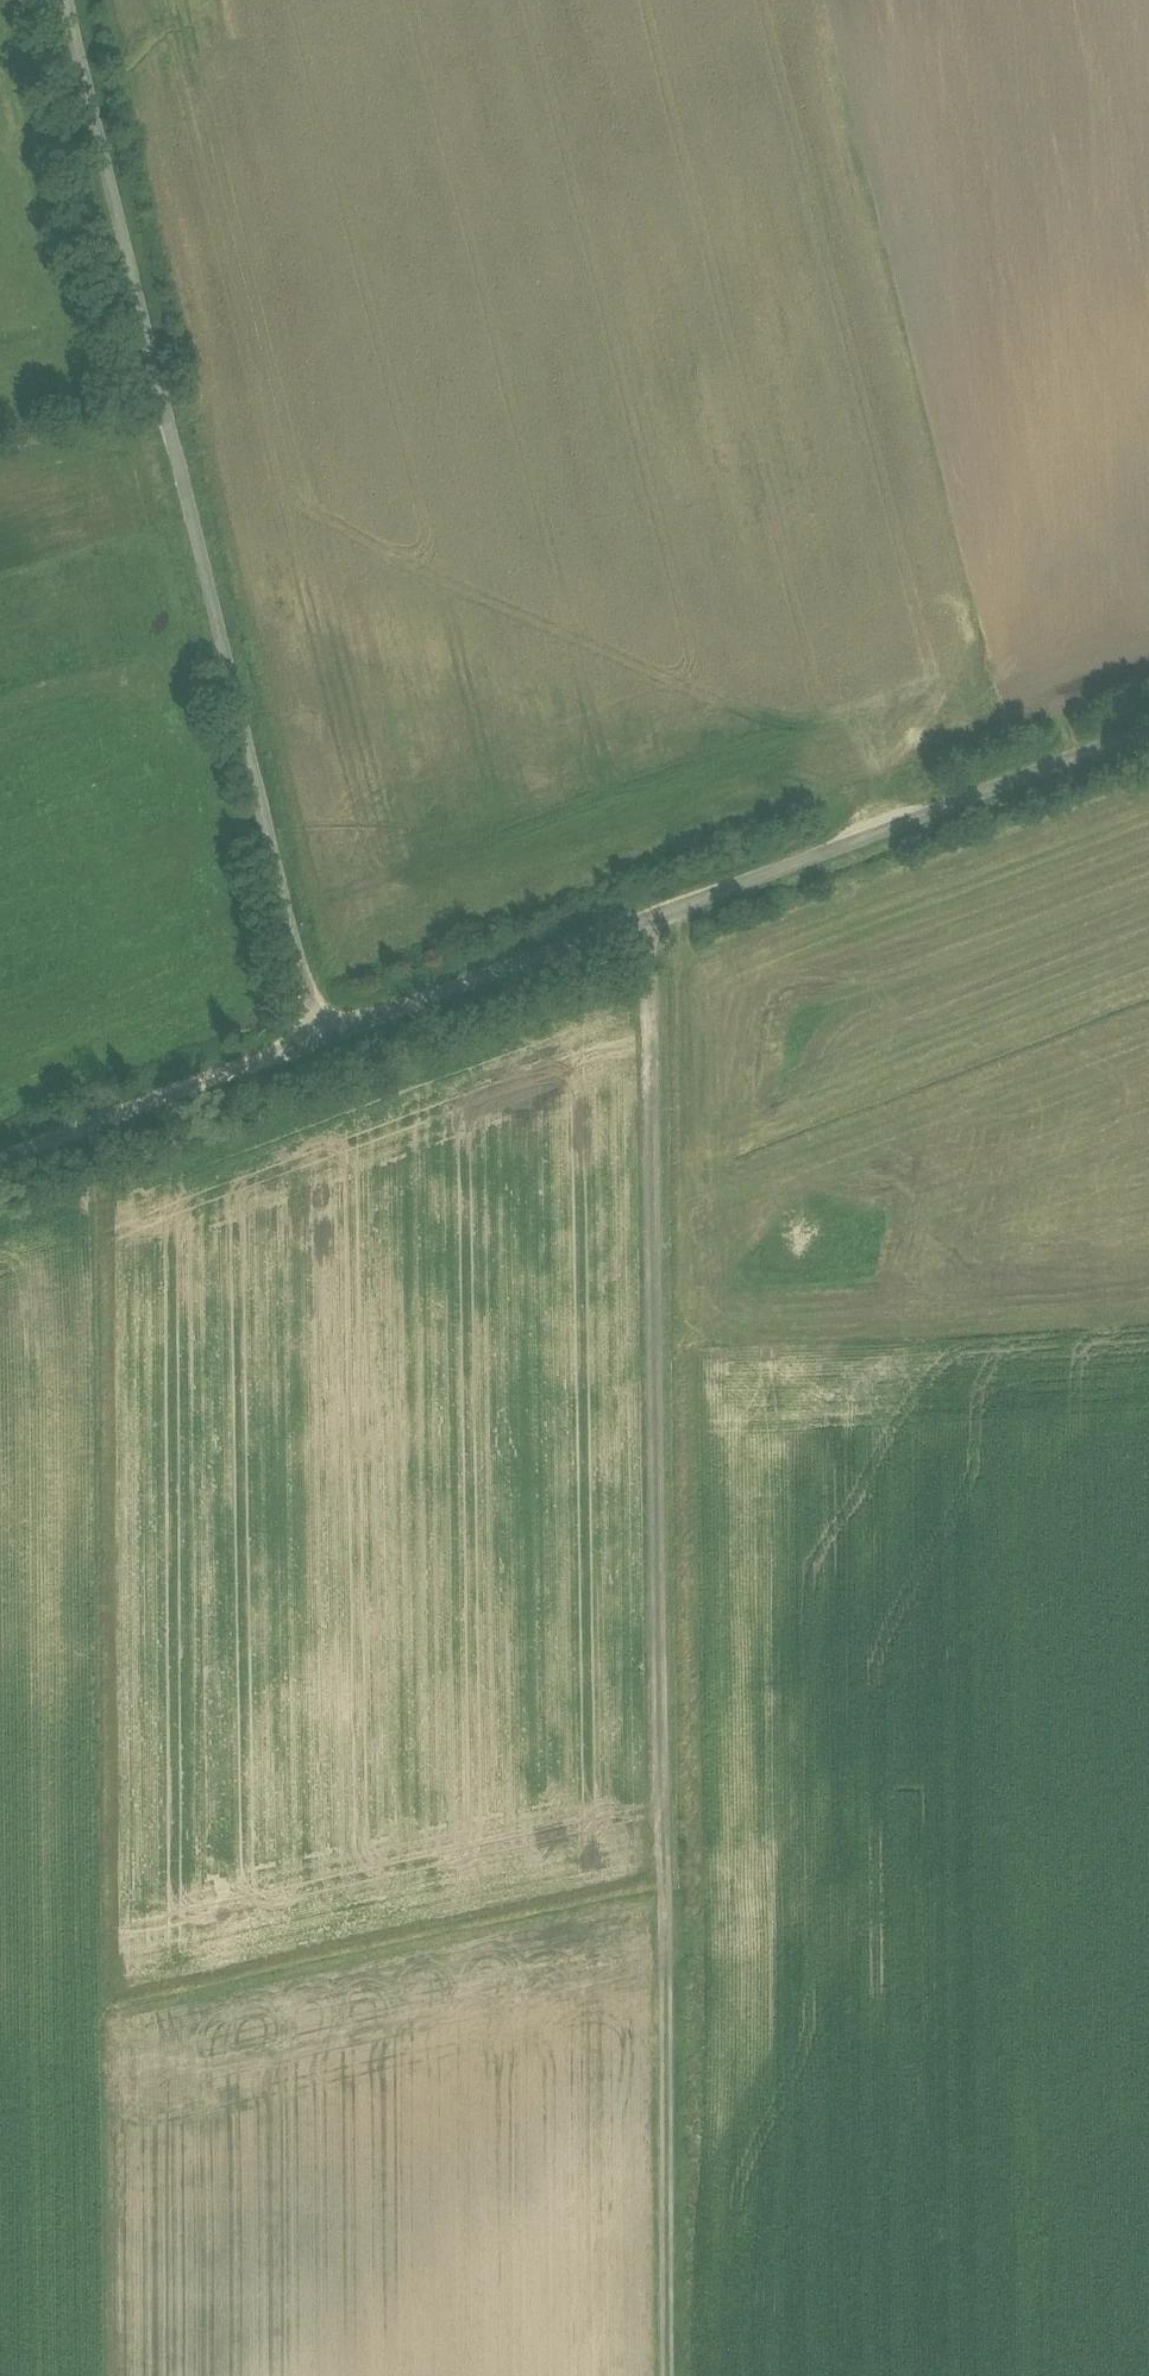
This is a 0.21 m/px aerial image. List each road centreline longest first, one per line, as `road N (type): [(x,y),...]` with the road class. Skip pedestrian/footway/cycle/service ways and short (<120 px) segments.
road 1 (track): [(645,923),(655,992),(676,2375)]
road 2 (unclassified): [(324,1043),(68,0)]
road 3 (unclassified): [(324,1043),(1148,735)]
road 4 (track): [(0,1163),(324,1043)]

